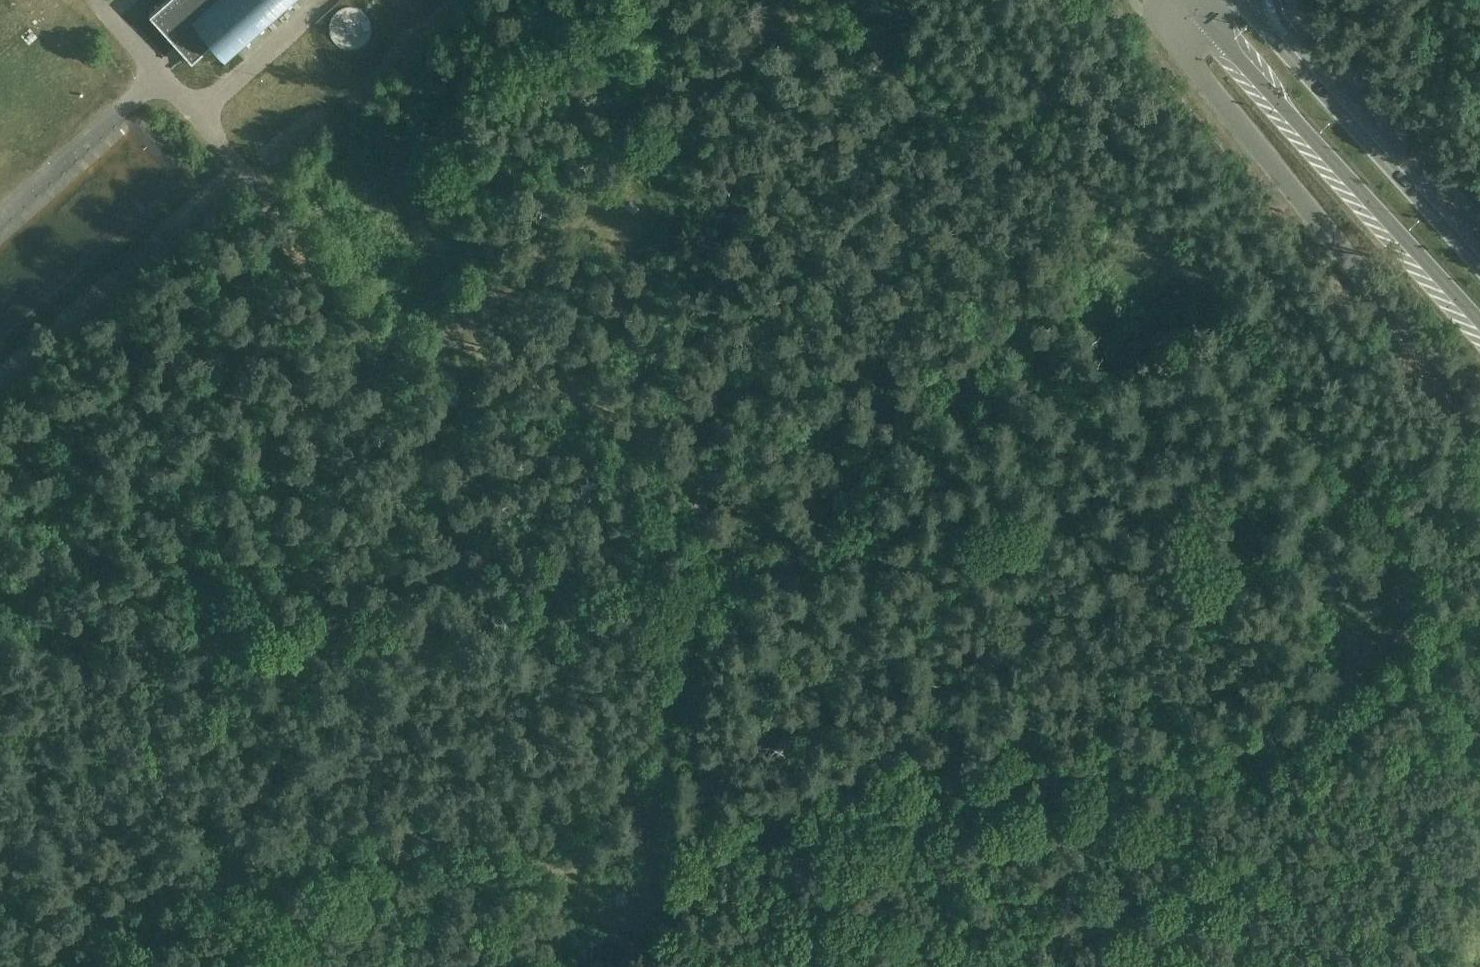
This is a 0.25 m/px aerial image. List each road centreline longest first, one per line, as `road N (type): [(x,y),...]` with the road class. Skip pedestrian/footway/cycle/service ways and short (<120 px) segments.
road 1 (unclassified): [(1479,421),(1178,48),(1170,25),(1191,6)]
road 2 (secondary): [(1191,6),(1479,320)]
road 3 (secondary): [(1479,266),(1240,0)]

